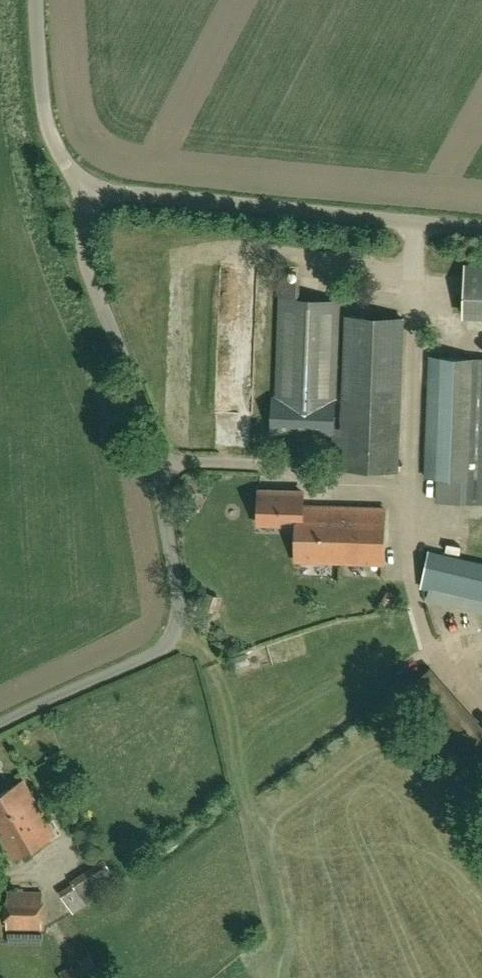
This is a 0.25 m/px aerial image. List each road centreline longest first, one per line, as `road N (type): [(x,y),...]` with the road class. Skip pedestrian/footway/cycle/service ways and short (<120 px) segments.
road 1 (unclassified): [(0,728),(140,666),(179,632),(159,465),(87,270),(83,194)]
road 2 (unclassified): [(481,229),(83,194)]
road 3 (unclassified): [(83,194),(45,117),(35,0)]

